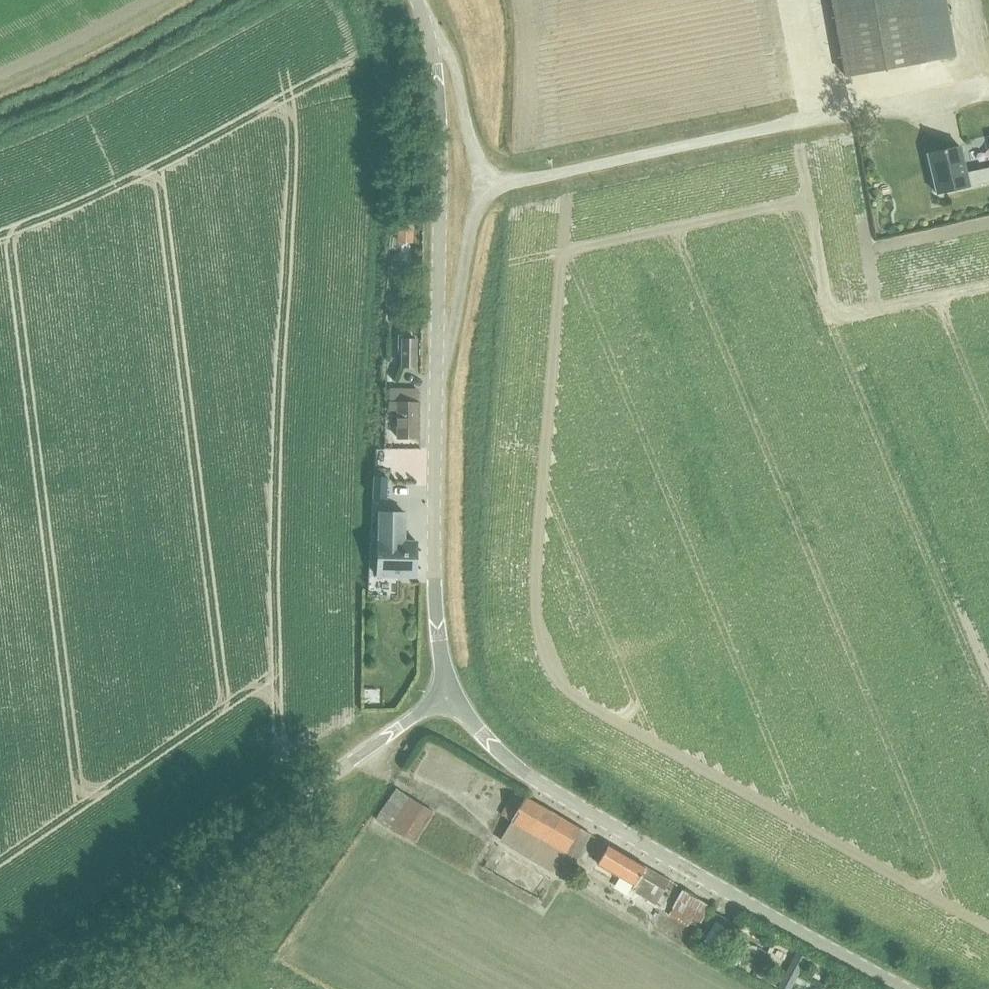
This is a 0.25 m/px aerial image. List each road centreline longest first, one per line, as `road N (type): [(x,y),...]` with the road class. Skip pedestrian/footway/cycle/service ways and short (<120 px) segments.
road 1 (unclassified): [(451,689),(492,744),(556,793),(906,988)]
road 2 (unclassified): [(20,988),(451,689)]
road 3 (unclassified): [(437,381),(440,202),(431,26)]
road 4 (unclassified): [(485,186),(802,124)]
road 5 (unclassified): [(451,689),(434,596),(437,381)]
road 6 (unclassified): [(437,381),(485,186)]
road 7 (unclassified): [(485,186),(453,61),(431,26)]

